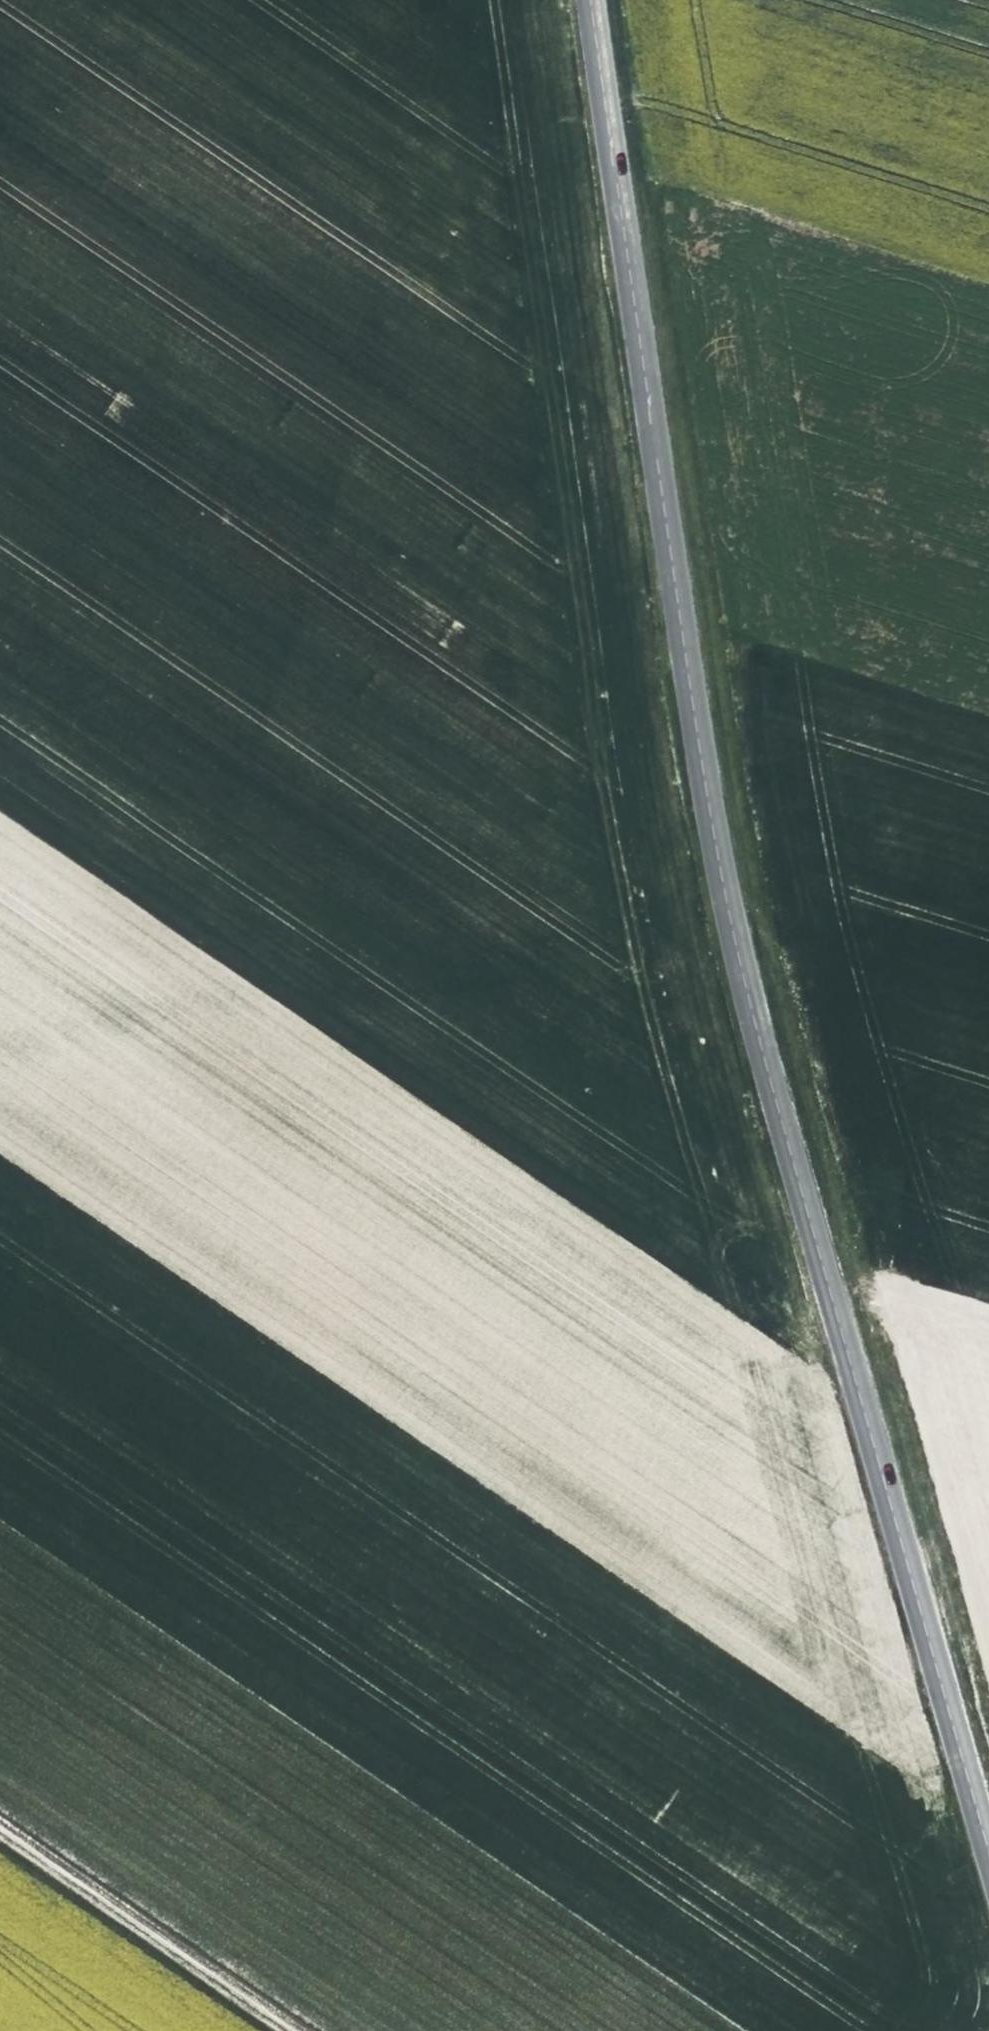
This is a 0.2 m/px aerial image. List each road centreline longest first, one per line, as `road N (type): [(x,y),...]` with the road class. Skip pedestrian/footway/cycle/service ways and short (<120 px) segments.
road 1 (tertiary): [(988,1819),(709,824),(590,0)]
road 2 (track): [(0,1829),(293,2030)]

